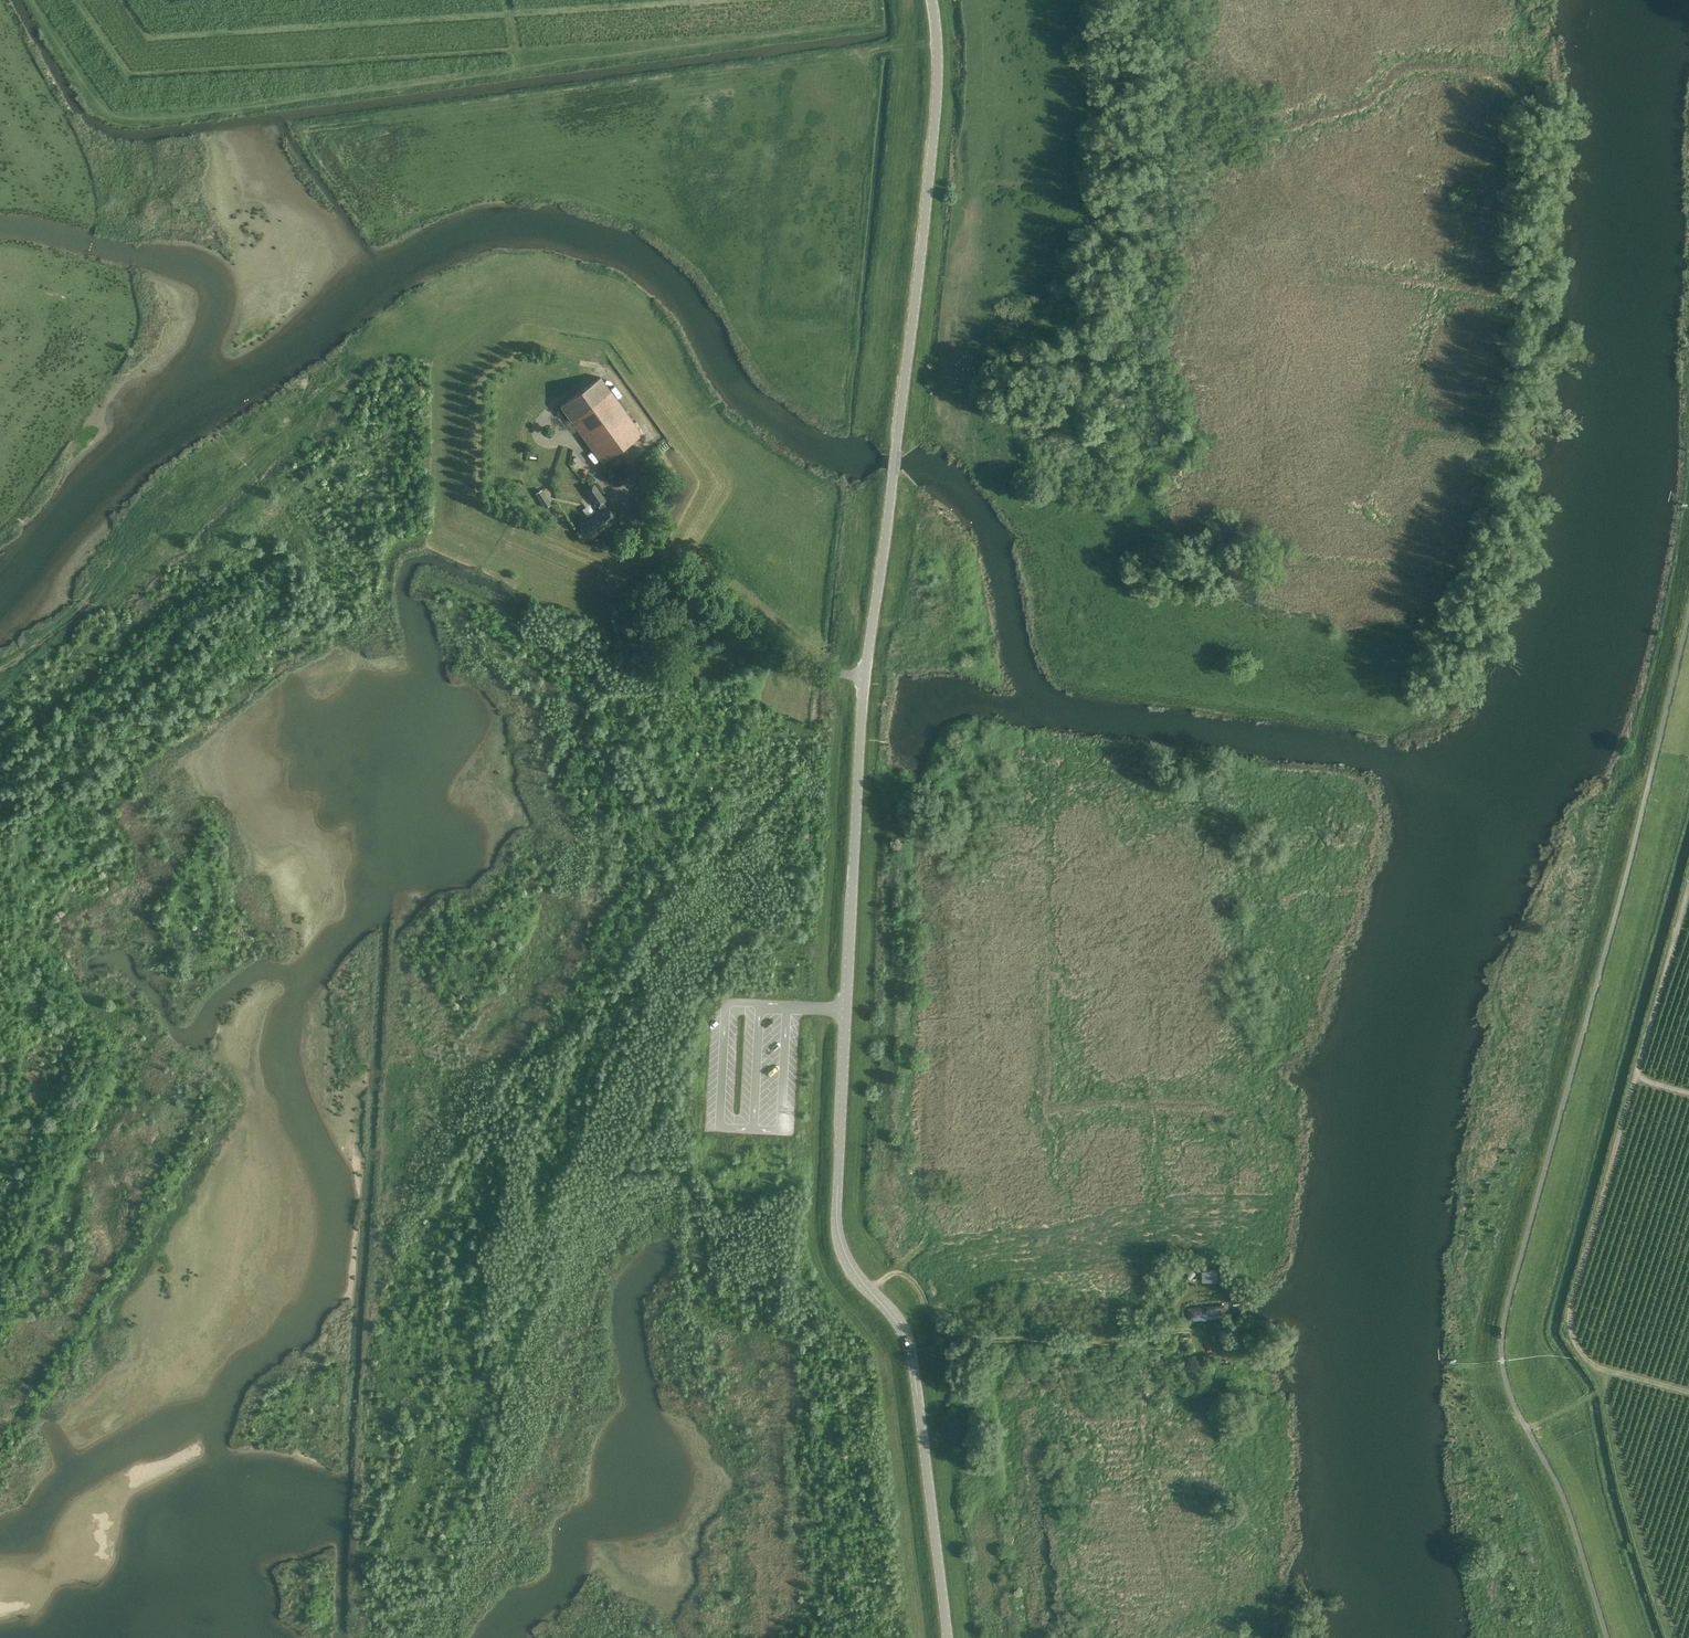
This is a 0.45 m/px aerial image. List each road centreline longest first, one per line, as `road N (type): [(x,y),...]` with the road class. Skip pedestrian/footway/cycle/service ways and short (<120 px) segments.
road 1 (unclassified): [(948,1637),(909,1346),(904,1328),(851,1265),(836,1228),(864,686),(920,274),(936,107),(933,0)]
road 2 (track): [(1688,892),(1569,1329),(1594,1367),(1688,1394)]

